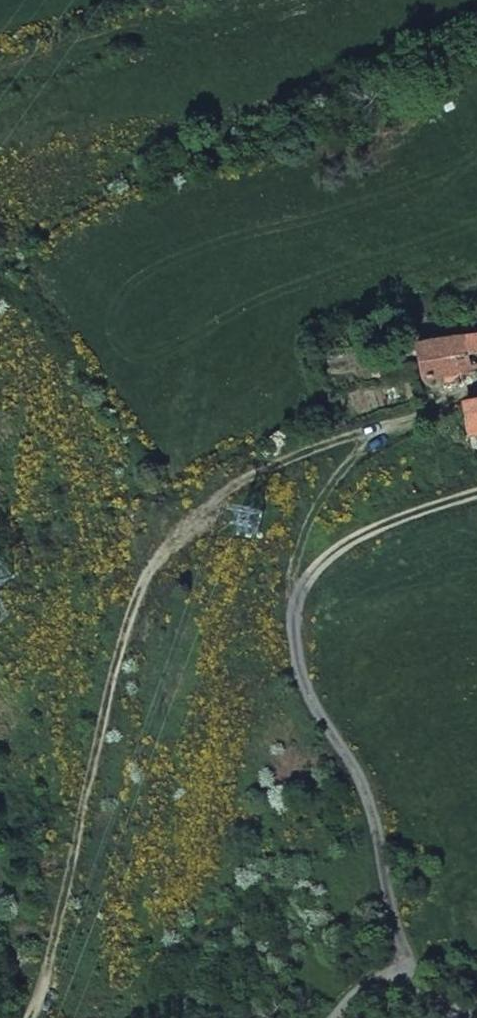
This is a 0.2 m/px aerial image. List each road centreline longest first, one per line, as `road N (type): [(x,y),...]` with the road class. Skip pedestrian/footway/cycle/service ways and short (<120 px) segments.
road 1 (track): [(28,1017),(54,940),(116,650),(144,579),(168,544),(239,486),(292,456),(378,428),(313,507),(293,561),(288,605),(303,677),(384,841),(401,975)]
road 2 (unclassified): [(333,1017),(357,993),(401,975),(476,1017)]

